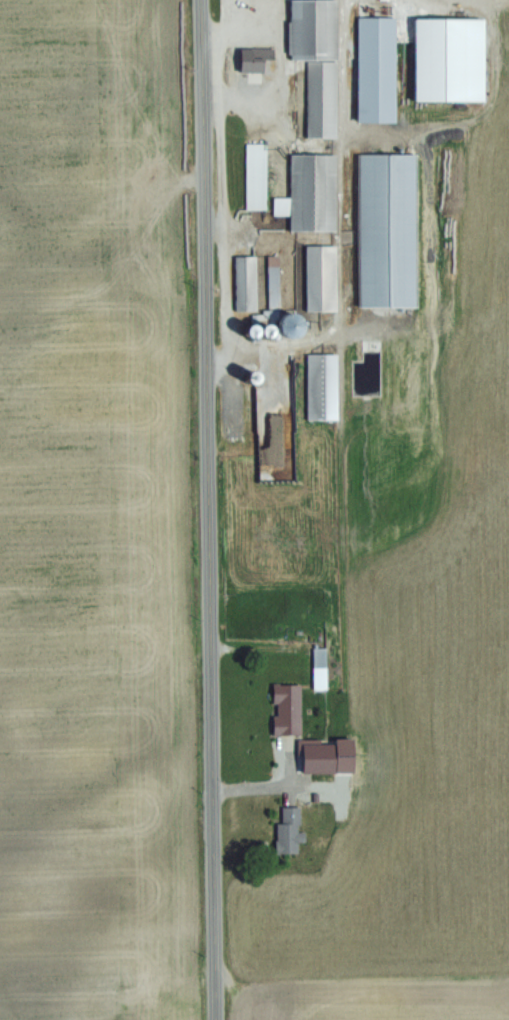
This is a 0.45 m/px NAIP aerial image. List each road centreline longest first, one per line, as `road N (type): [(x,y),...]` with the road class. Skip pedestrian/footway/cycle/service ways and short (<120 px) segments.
road 1 (secondary): [(216,1019),(203,0)]

